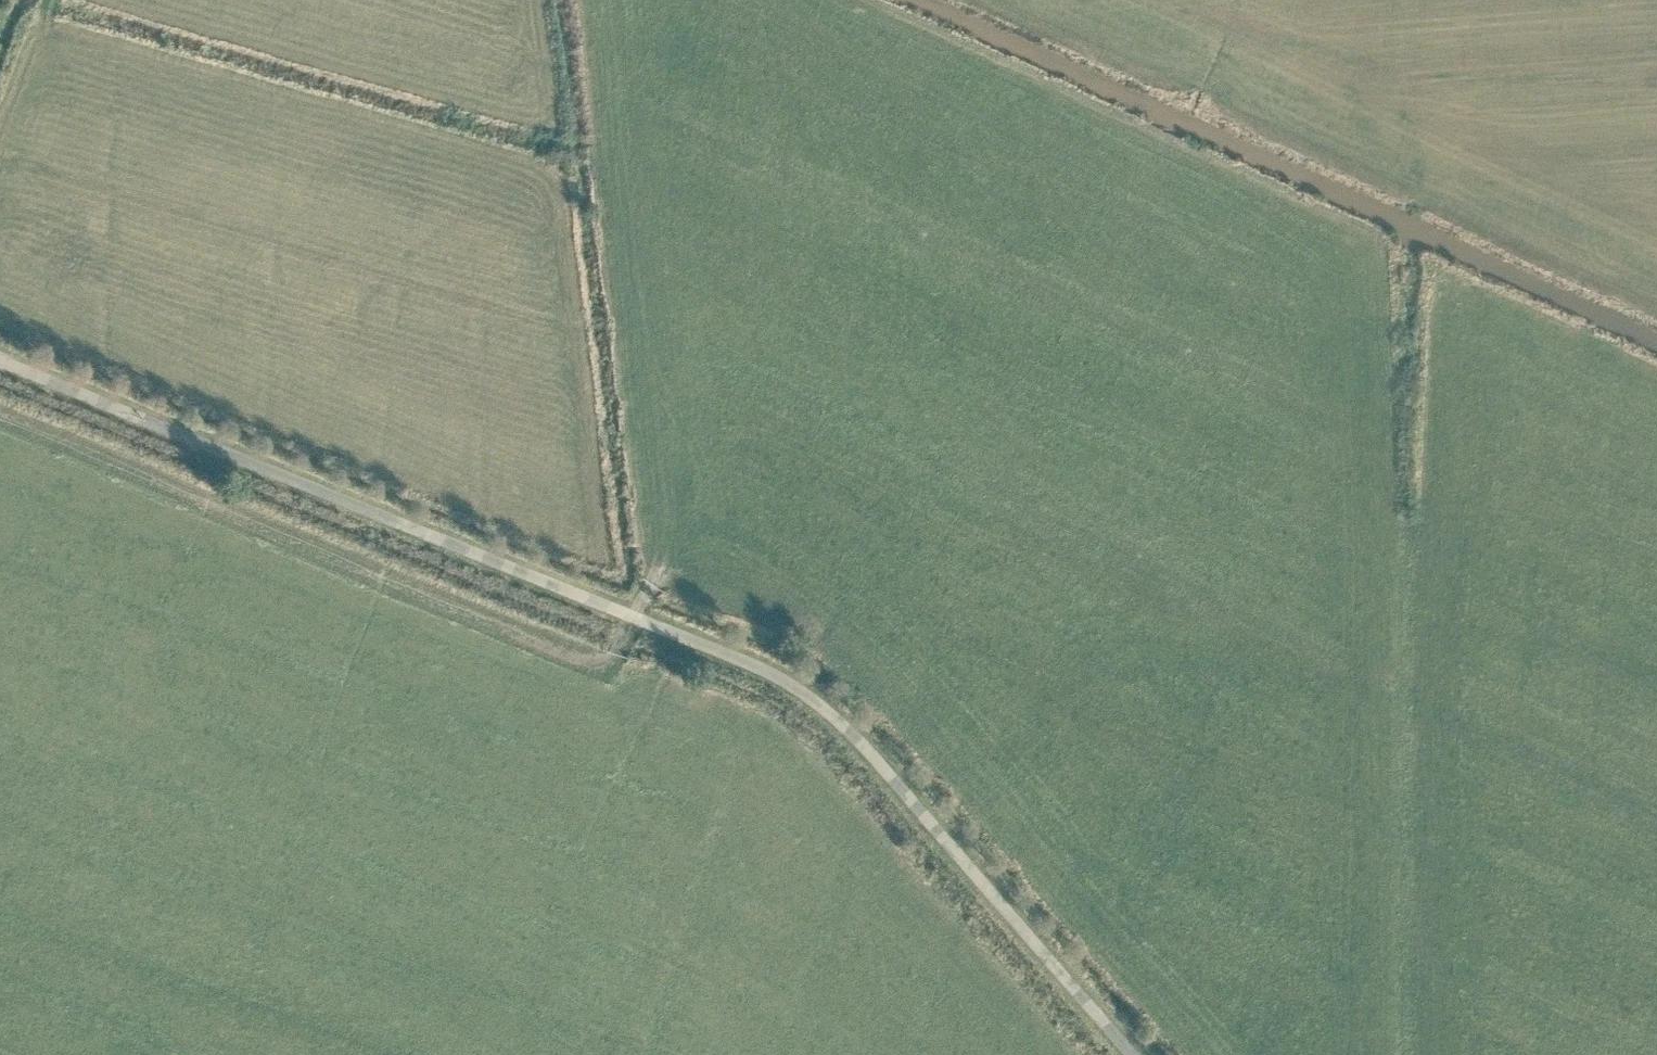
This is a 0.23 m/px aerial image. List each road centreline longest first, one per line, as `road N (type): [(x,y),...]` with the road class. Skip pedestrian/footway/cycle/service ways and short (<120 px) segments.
road 1 (track): [(1140,1054),(944,819),(839,709),(747,663),(0,355)]

